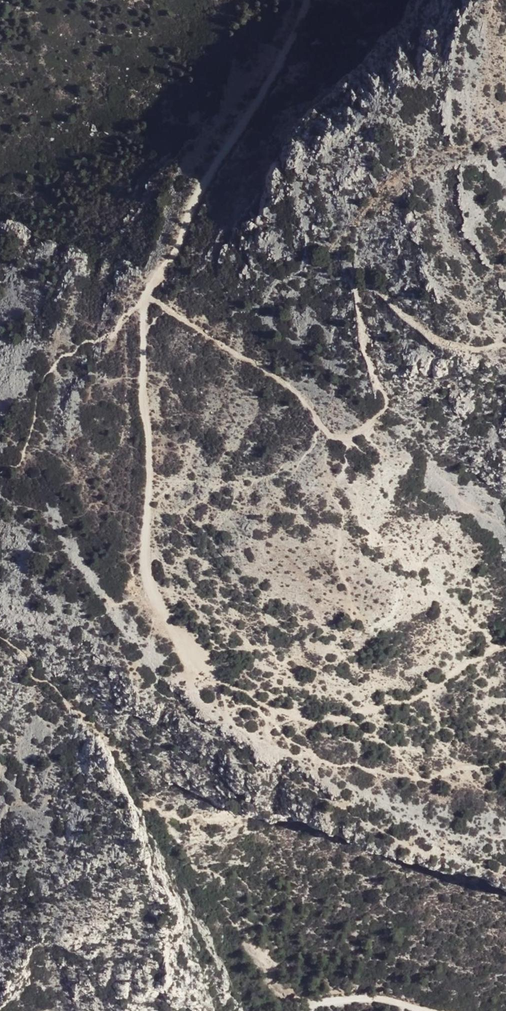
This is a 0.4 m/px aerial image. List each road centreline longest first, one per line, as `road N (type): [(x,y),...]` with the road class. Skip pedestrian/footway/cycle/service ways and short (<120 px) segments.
road 1 (track): [(145,303),(148,580),(169,623),(214,675)]
road 2 (track): [(308,0),(147,295)]
road 3 (track): [(292,1010),(354,999),(424,1010)]

